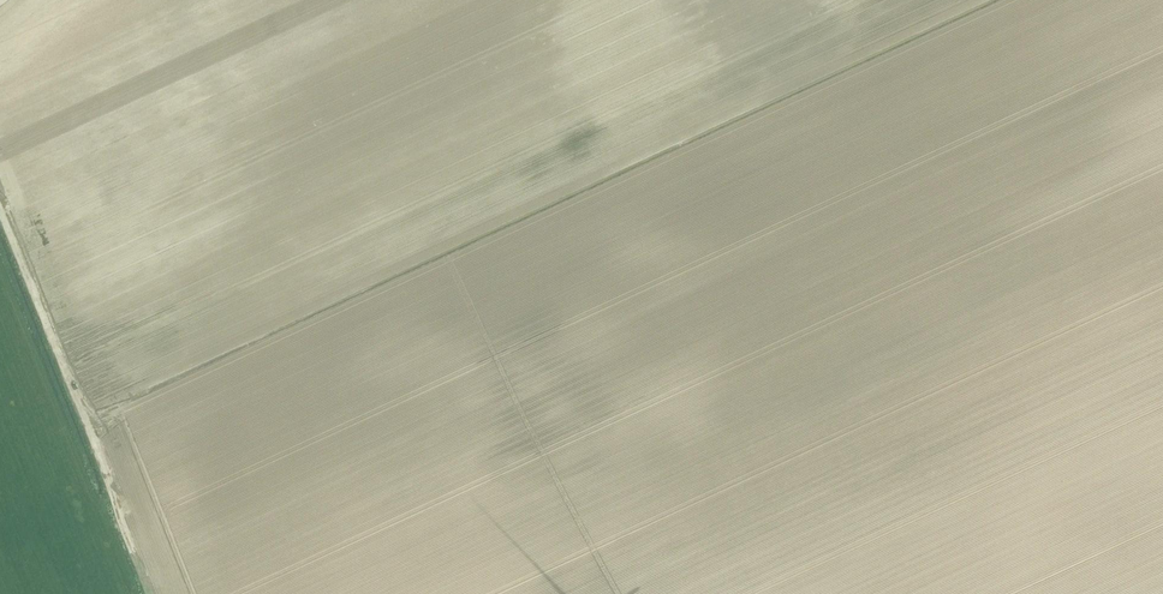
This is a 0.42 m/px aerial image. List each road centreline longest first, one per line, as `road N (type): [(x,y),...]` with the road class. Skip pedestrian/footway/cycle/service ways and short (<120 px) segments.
road 1 (track): [(152,593),(0,215)]

